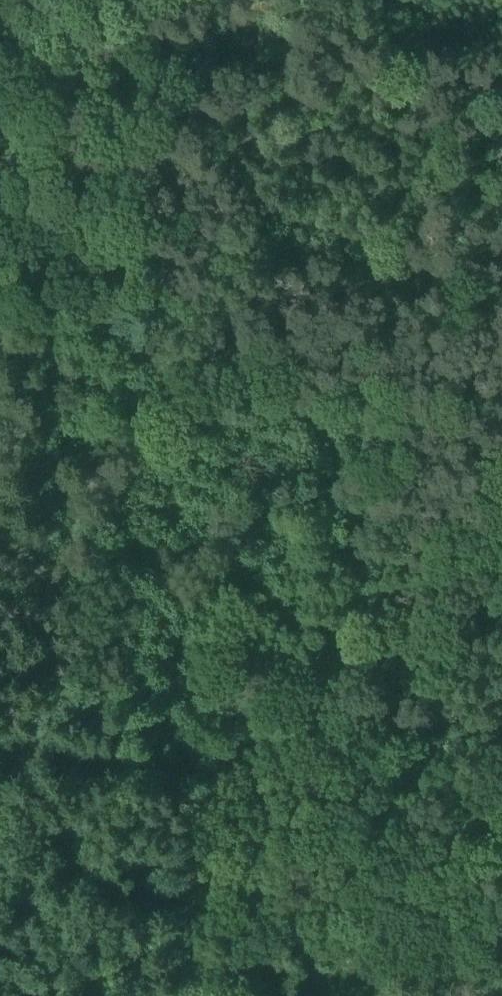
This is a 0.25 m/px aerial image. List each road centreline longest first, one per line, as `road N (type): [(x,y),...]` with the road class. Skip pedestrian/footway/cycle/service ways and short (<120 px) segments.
road 1 (track): [(225,811),(104,637),(43,572),(0,547)]

